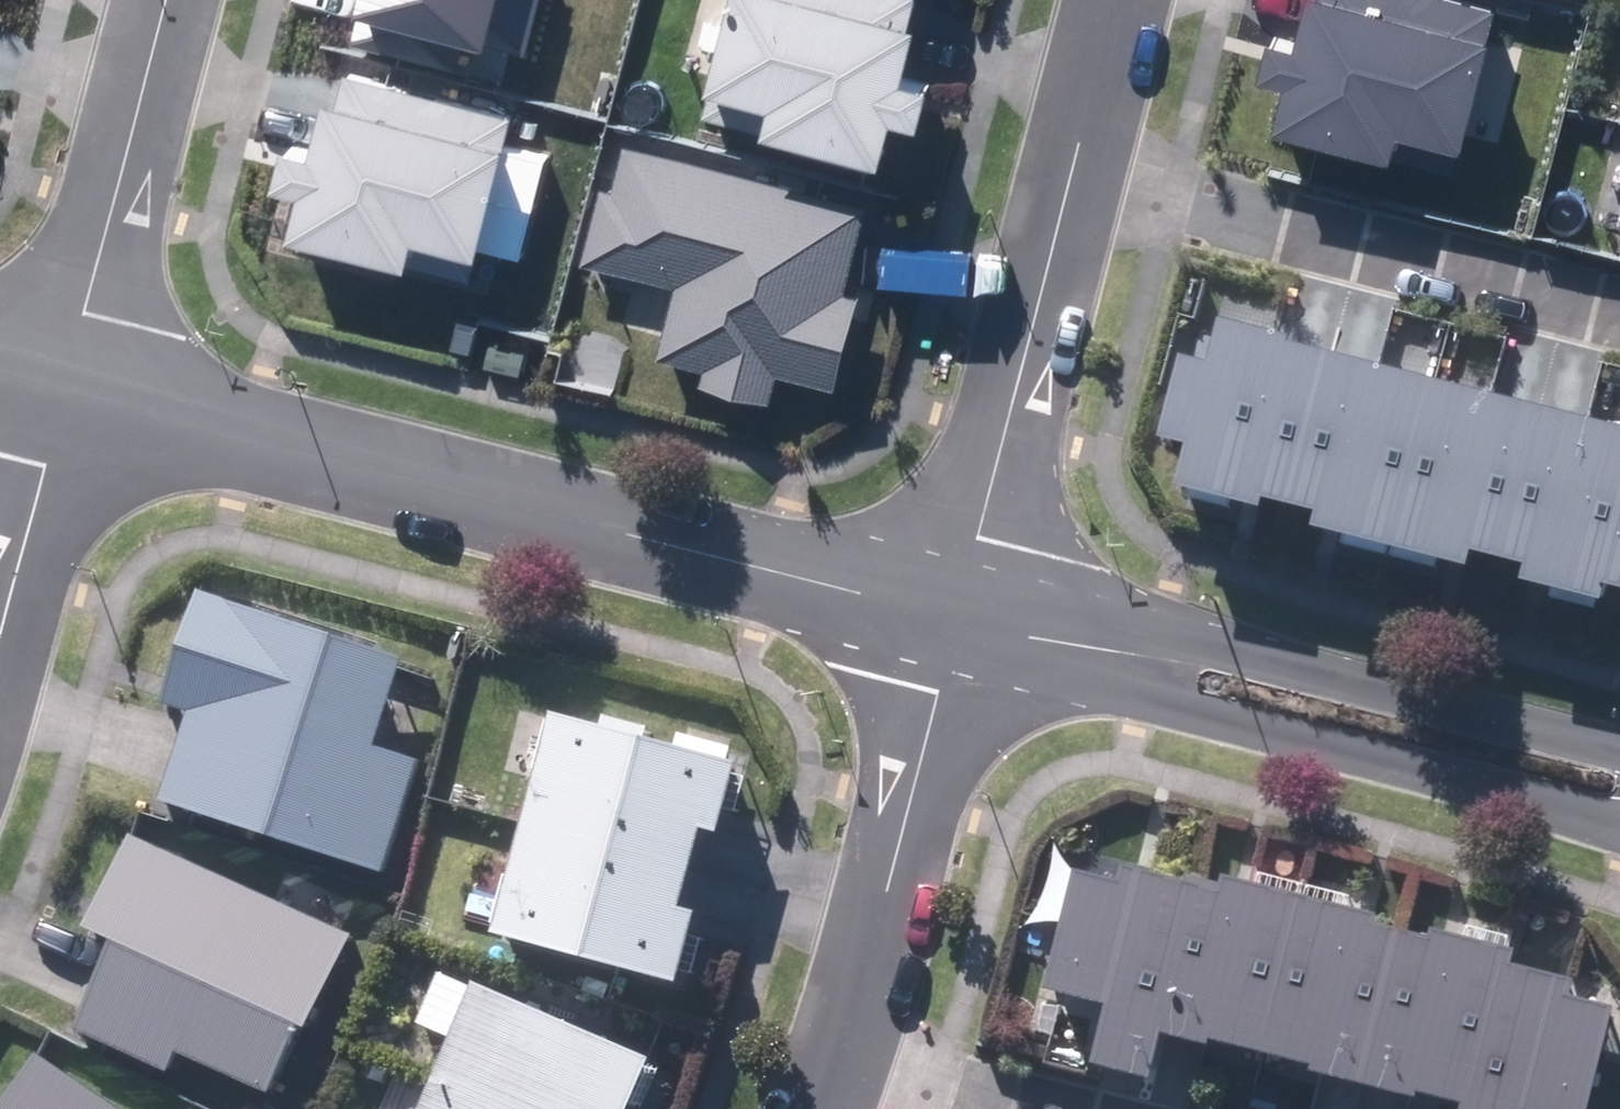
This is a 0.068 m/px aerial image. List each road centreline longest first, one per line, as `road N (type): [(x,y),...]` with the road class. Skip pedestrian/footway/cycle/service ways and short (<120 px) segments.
road 1 (residential): [(959,608),(64,368)]
road 2 (residential): [(1619,845),(1179,711),(1082,648)]
road 3 (residential): [(1081,135),(1619,282)]
road 4 (residential): [(1082,648),(1200,629),(1619,754)]
road 5 (residential): [(1081,135),(959,608)]
road 6 (residential): [(959,608),(843,1052)]
road 7 (residential): [(64,368),(161,0)]
road 8 (residential): [(0,614),(64,368)]
road 9 (residential): [(843,1052),(1064,1108)]
road 10 (residential): [(1115,0),(1081,135)]
road 11 (residential): [(1082,648),(959,608)]

